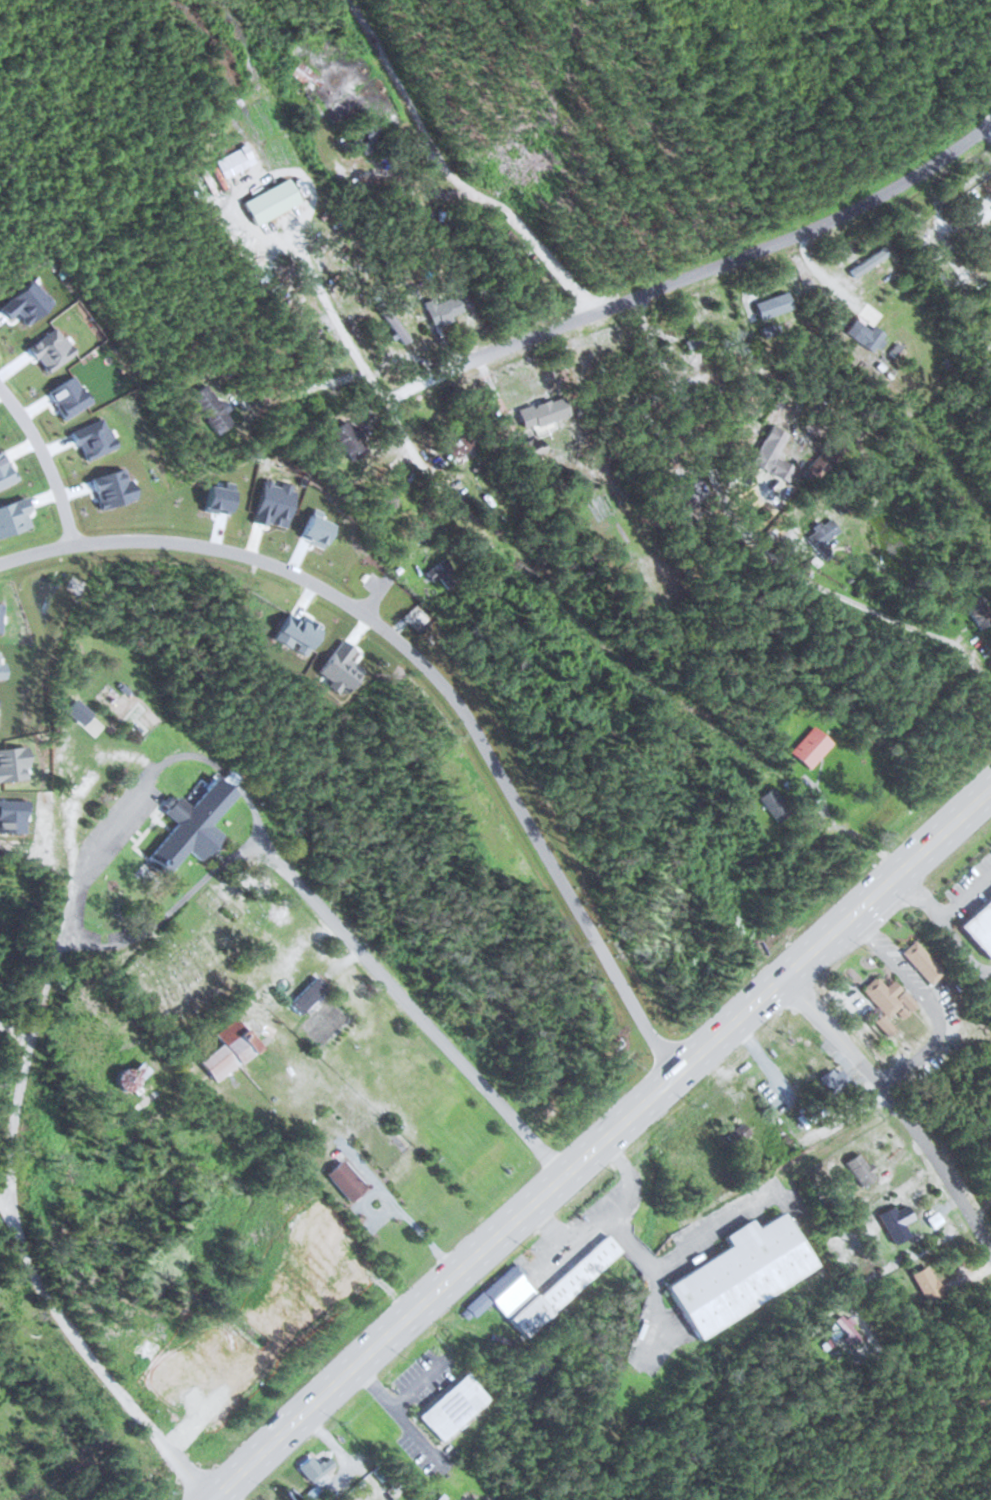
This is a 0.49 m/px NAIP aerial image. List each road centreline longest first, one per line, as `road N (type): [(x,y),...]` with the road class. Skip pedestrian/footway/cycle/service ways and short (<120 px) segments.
road 1 (trunk): [(212,1499),(384,1335),(990,791)]
road 2 (residential): [(0,561),(104,539),(203,544),(290,570),(389,630),(479,735),(673,1075)]
road 3 (residential): [(392,391),(812,226),(990,122)]
road 4 (residential): [(475,358),(493,407),(514,434),(608,468),(646,463),(781,564),(949,642),(990,683)]
road 5 (residential): [(210,1499),(52,1317),(0,1199)]
road 6 (tertiary): [(990,1246),(911,1117),(785,974)]
road 7 (residential): [(0,1025),(23,1036),(34,1027),(69,884),(143,787)]
road 8 (residential): [(0,387),(46,459),(72,543)]

